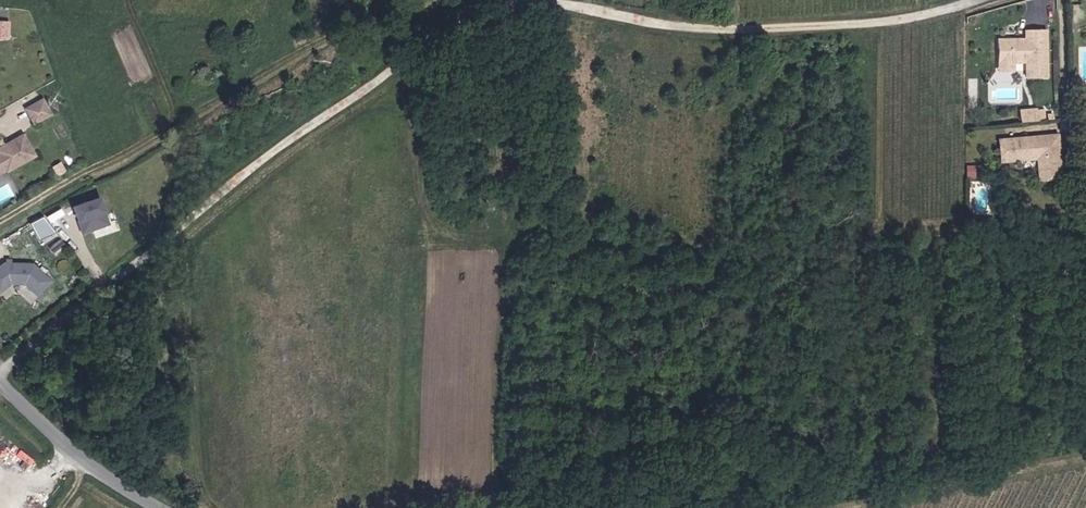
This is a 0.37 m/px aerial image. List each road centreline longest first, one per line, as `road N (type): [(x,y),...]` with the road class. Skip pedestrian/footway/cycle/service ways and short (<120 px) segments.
road 1 (track): [(0,374),(462,16),(512,0)]
road 2 (track): [(543,0),(709,33),(942,10)]
road 3 (unclassified): [(0,374),(85,459),(171,507)]

